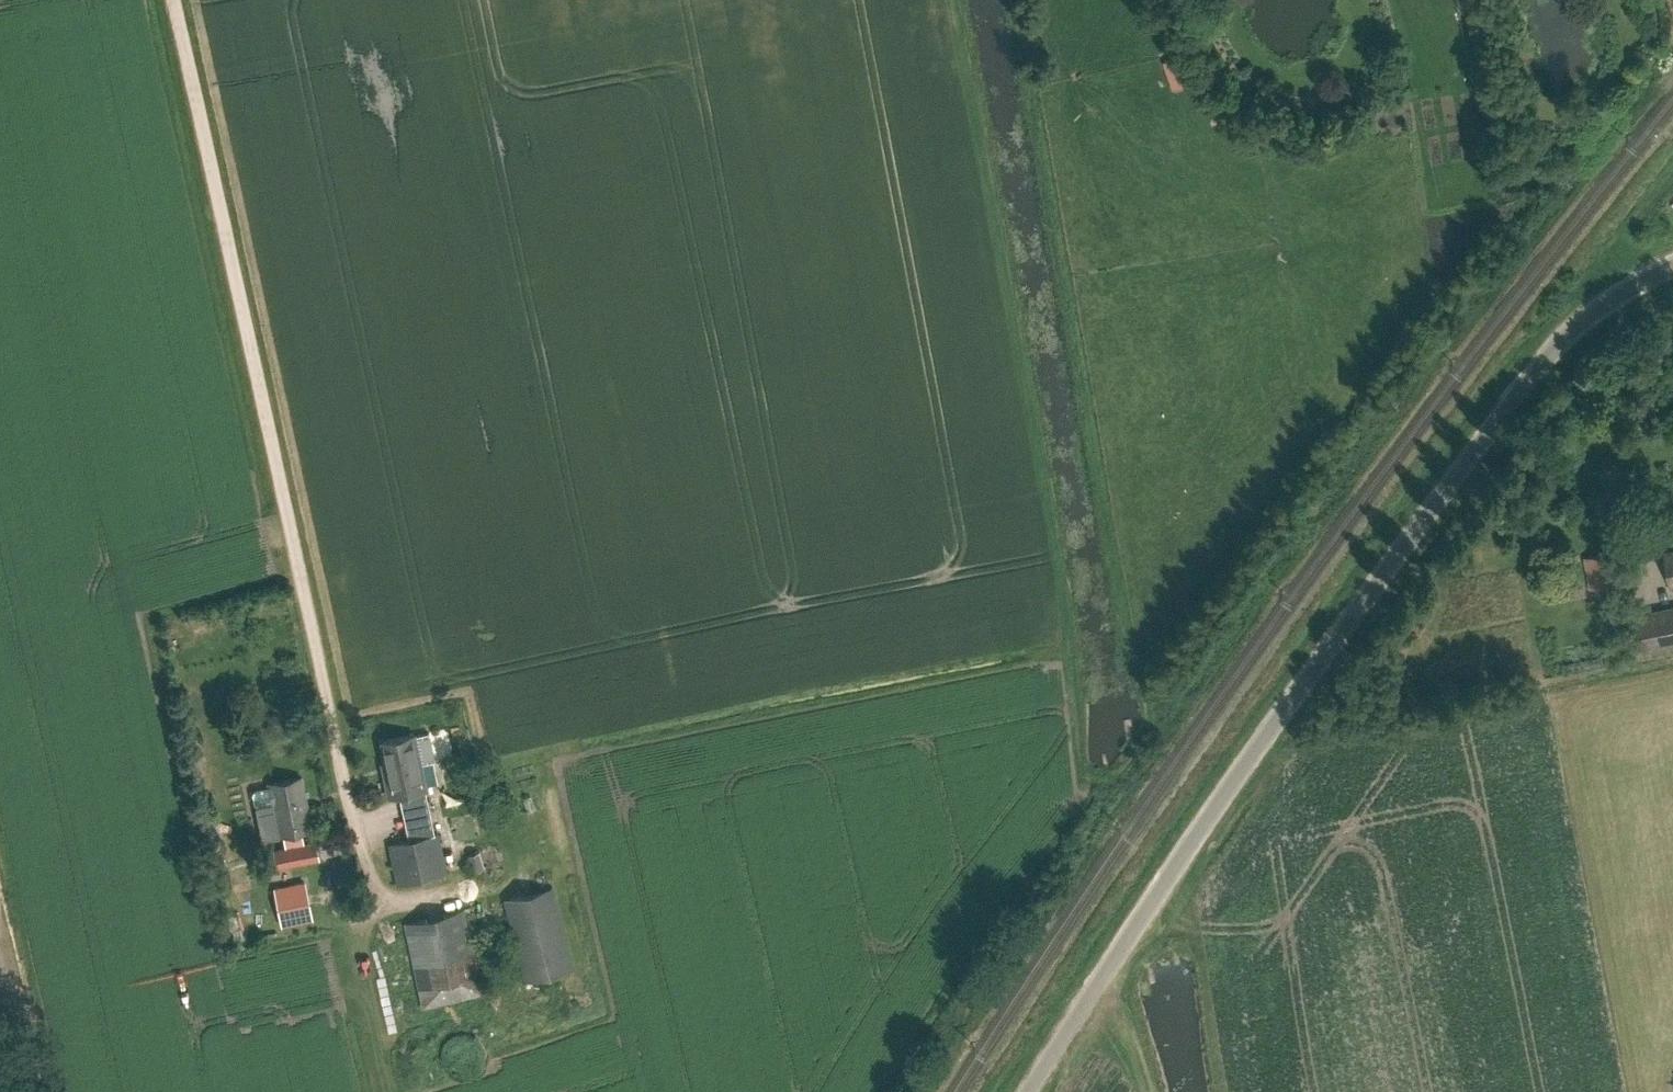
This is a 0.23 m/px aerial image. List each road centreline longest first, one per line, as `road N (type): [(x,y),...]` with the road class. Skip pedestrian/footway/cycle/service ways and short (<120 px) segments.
road 1 (unclassified): [(1026,1091),(1184,847),(1511,403),(1586,316),(1672,266)]

